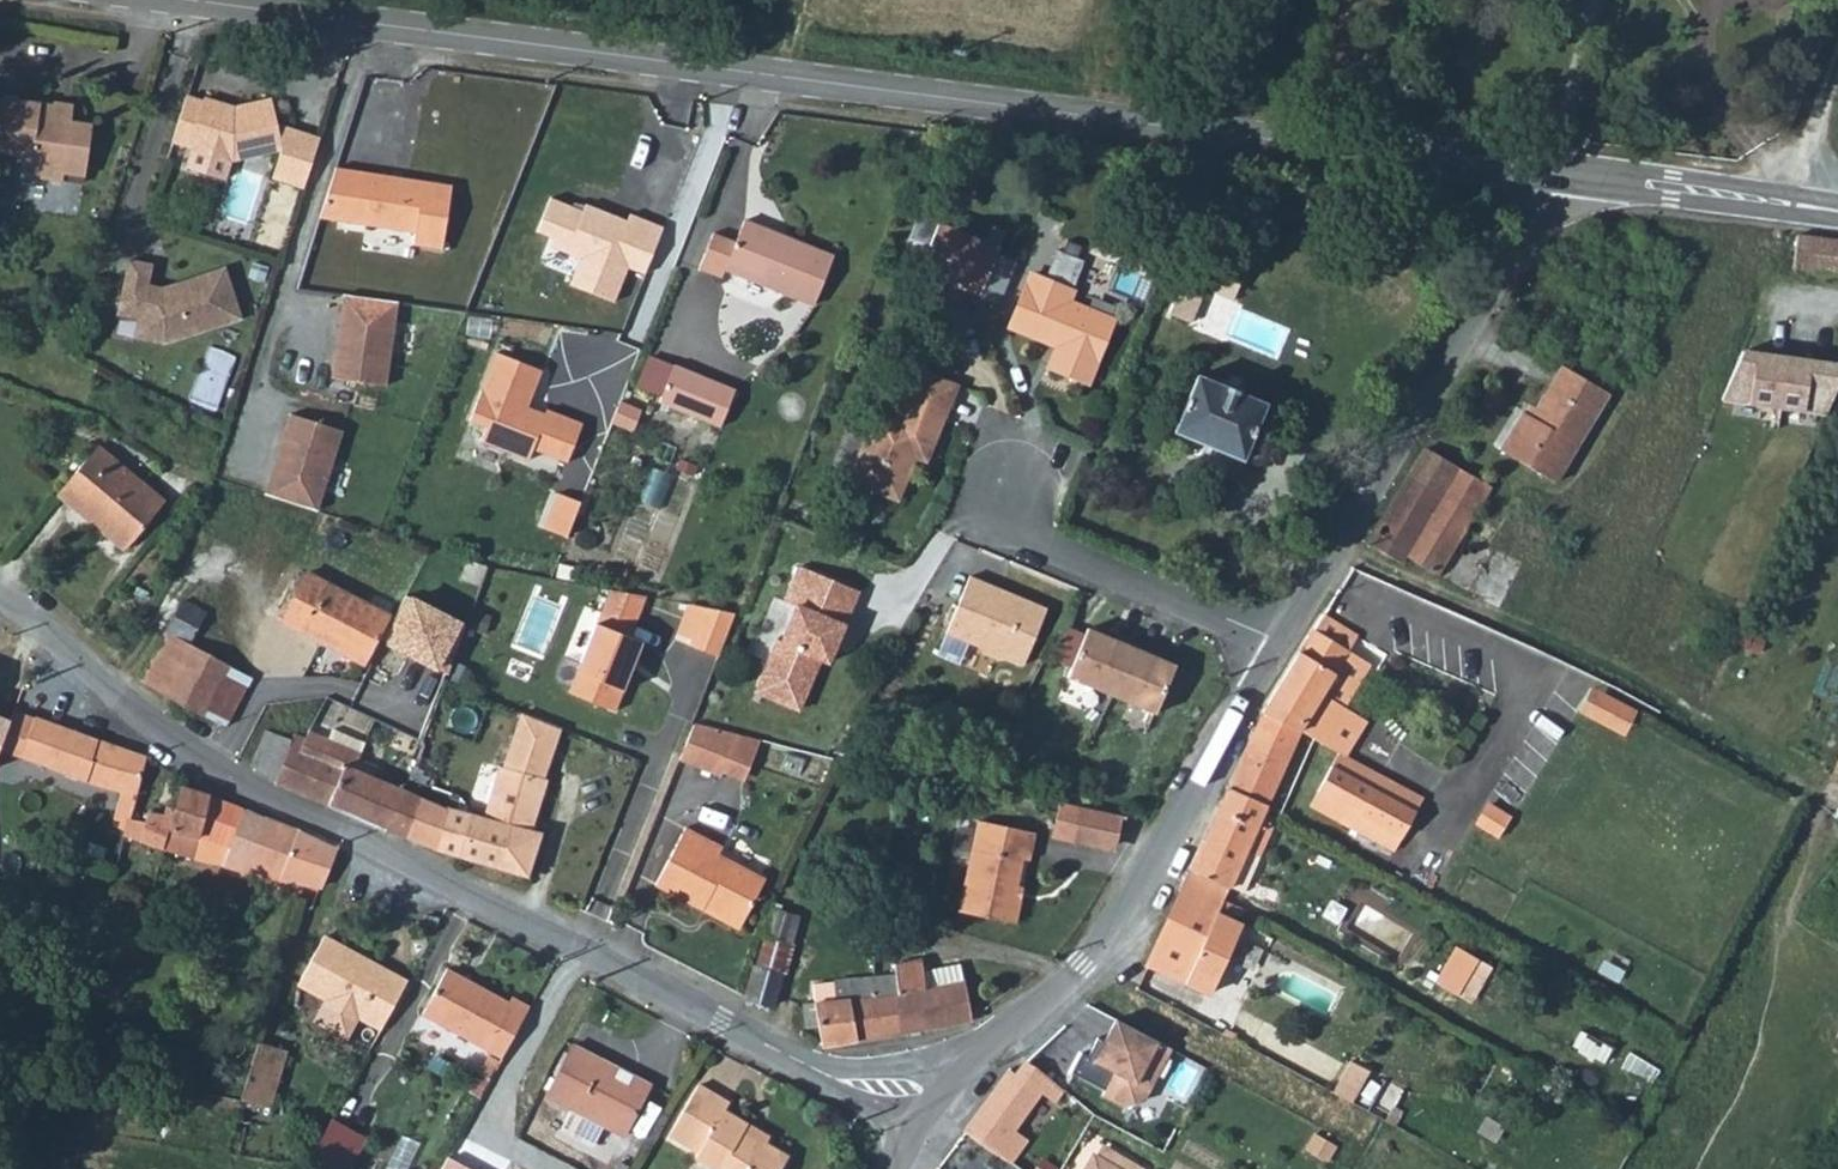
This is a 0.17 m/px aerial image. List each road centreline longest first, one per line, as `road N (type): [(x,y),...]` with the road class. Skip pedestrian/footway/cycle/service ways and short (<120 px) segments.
road 1 (secondary): [(1557,171),(203,0)]
road 2 (unclassified): [(0,597),(48,627),(140,716),(264,805),(601,959),(840,1081),(932,1105)]
road 3 (unclassified): [(1280,642),(1086,967),(932,1105)]
road 4 (track): [(1334,548),(1452,610),(1666,687),(1837,797)]
road 5 (unclassified): [(1557,171),(1552,193),(1280,642)]
road 6 (unclassified): [(1280,642),(1049,544),(1022,521),(1007,490)]
road 7 (secondary): [(1837,209),(1557,171)]
road 8 (track): [(1781,201),(1837,51)]

